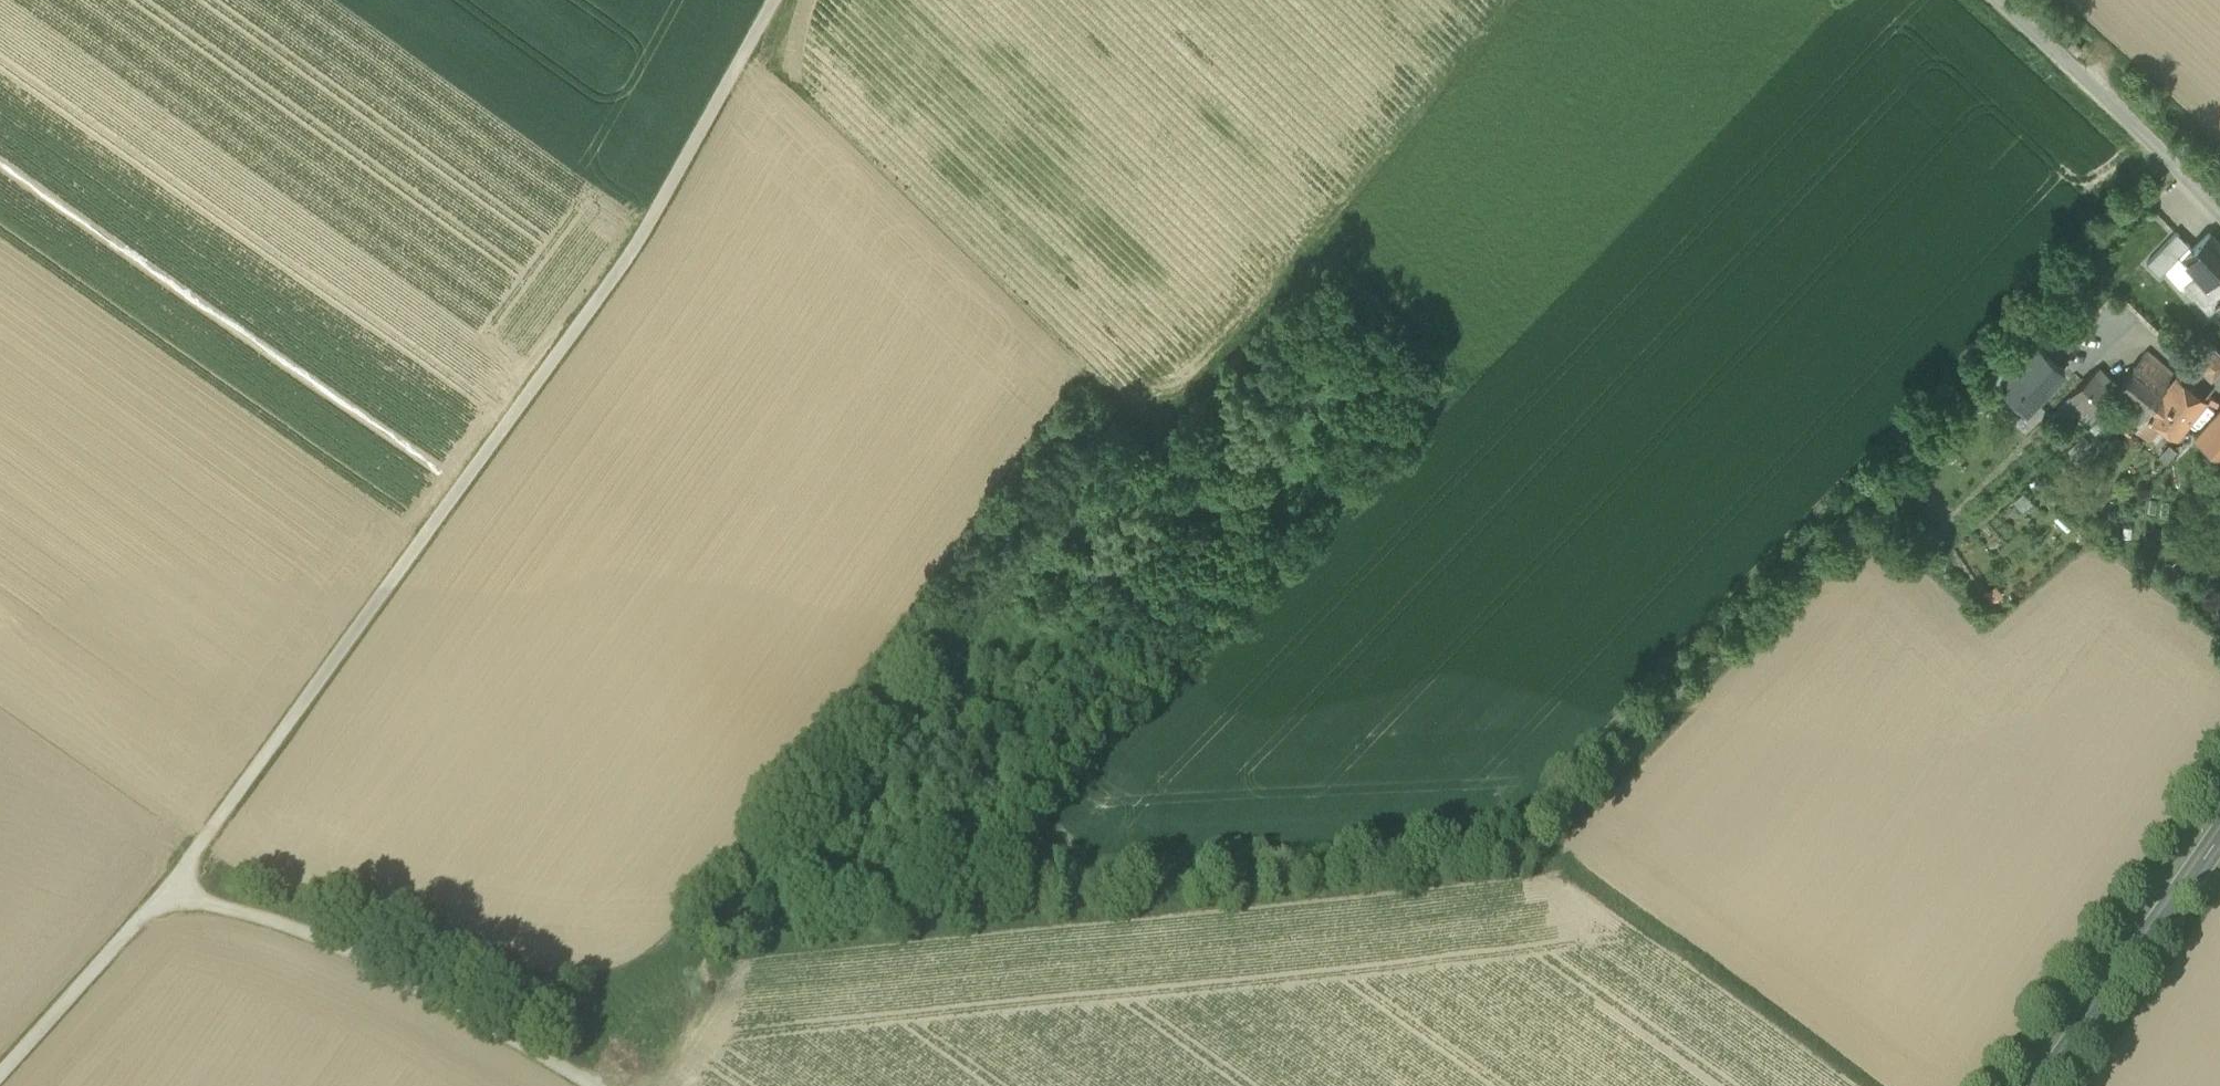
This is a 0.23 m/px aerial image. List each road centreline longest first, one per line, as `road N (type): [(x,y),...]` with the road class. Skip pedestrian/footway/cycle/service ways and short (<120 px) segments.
road 1 (track): [(166,888),(630,254),(774,0)]
road 2 (track): [(166,888),(320,937),(589,1085)]
road 3 (unclassified): [(2219,213),(1986,0)]
road 4 (tertiary): [(2038,1085),(2219,827)]
road 5 (track): [(0,1073),(166,888)]

